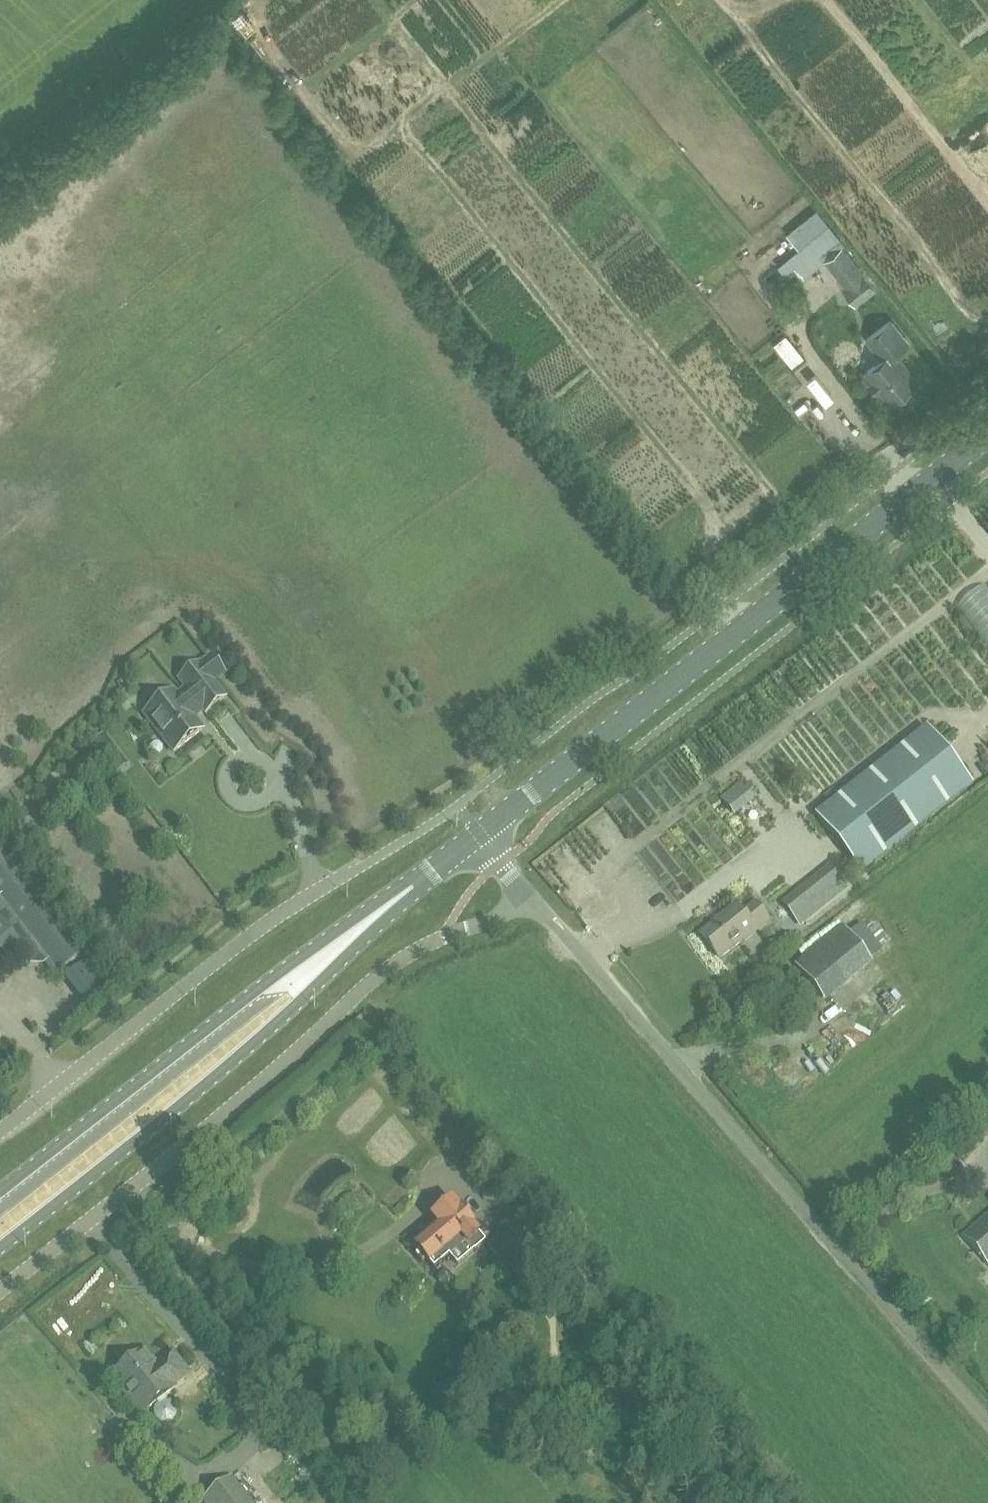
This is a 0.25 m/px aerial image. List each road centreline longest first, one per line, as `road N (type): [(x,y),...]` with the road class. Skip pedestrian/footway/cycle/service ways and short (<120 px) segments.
road 1 (unclassified): [(987,1424),(528,896)]
road 2 (unclassified): [(0,1290),(393,963),(528,896)]
road 3 (tertiary): [(485,832),(987,435)]
road 4 (tertiary): [(0,1249),(278,1027),(438,869)]
road 5 (tertiary): [(438,869),(333,930),(0,1192)]
road 6 (unclassified): [(319,886),(0,1134)]

